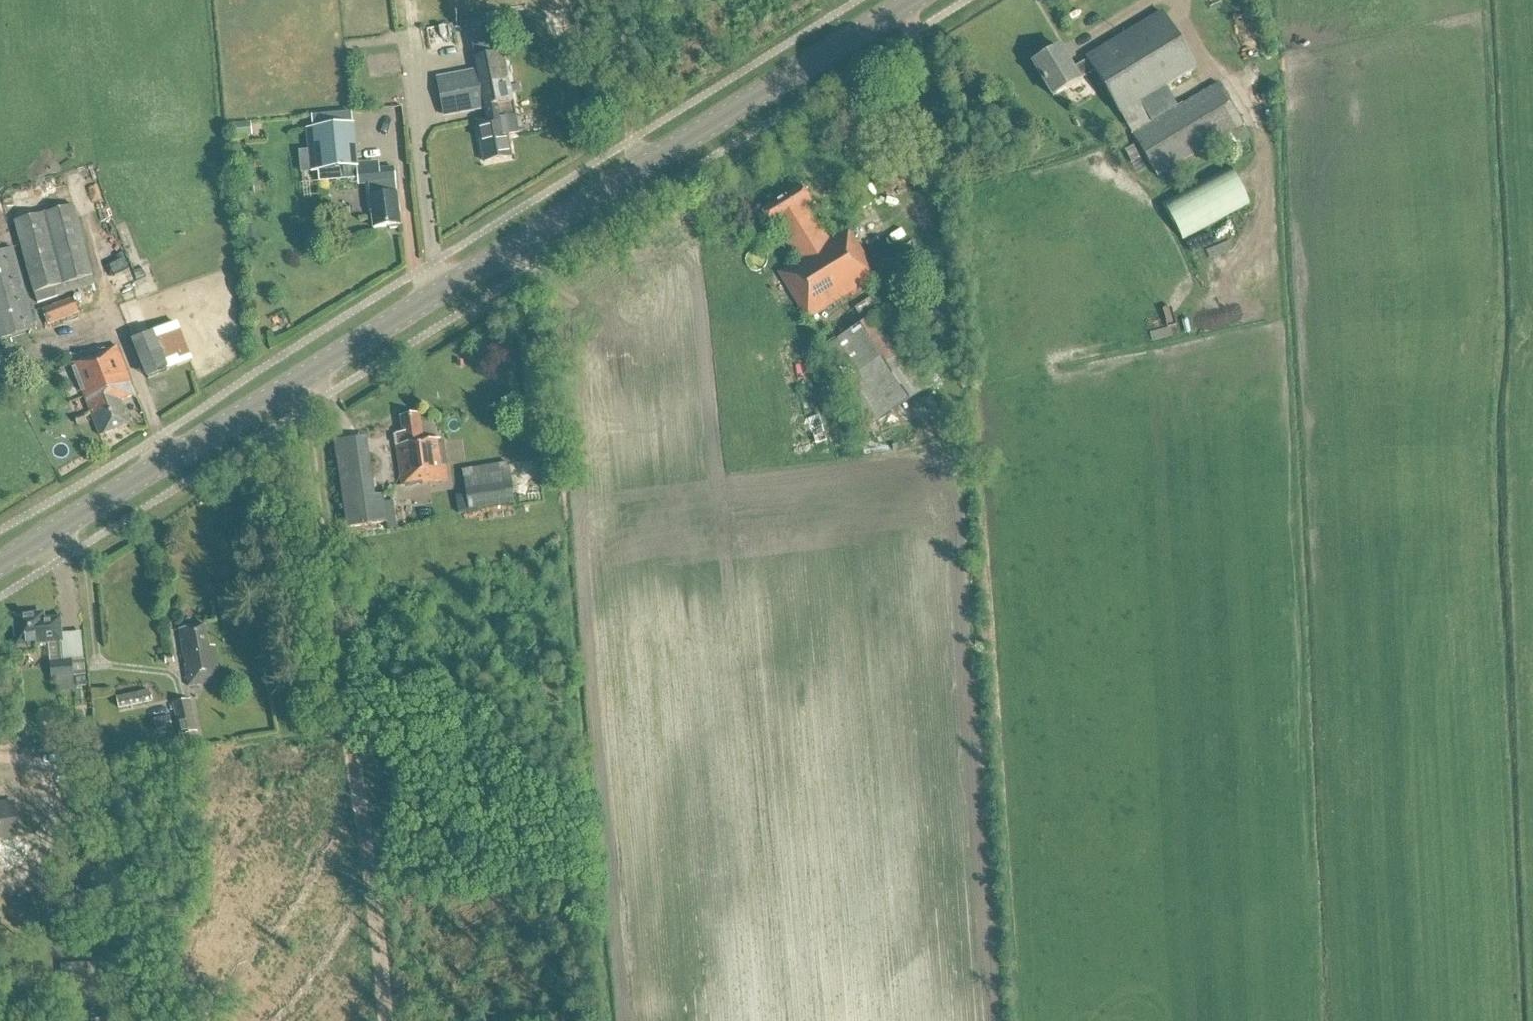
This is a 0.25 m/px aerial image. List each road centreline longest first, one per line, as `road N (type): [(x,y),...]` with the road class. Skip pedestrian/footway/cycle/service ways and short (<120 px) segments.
road 1 (primary): [(0,566),(636,173)]
road 2 (primary): [(636,173),(917,0)]
road 3 (track): [(625,146),(609,0)]

